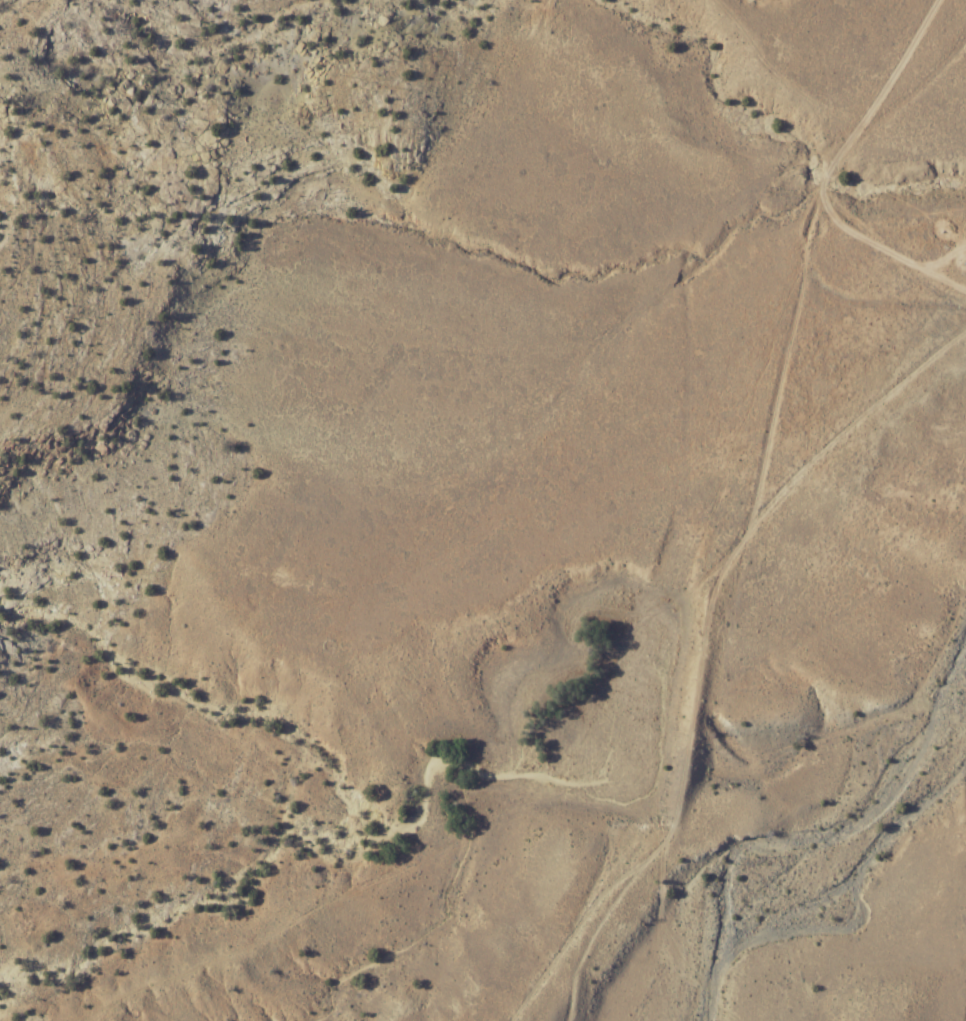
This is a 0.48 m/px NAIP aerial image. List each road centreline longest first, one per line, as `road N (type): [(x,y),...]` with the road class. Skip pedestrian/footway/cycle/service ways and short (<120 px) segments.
road 1 (track): [(514,1020),(594,902),(675,828),(702,647),(725,561),(754,517),(965,326)]
road 2 (track): [(965,290),(915,269),(826,196),(823,184),(937,0)]

